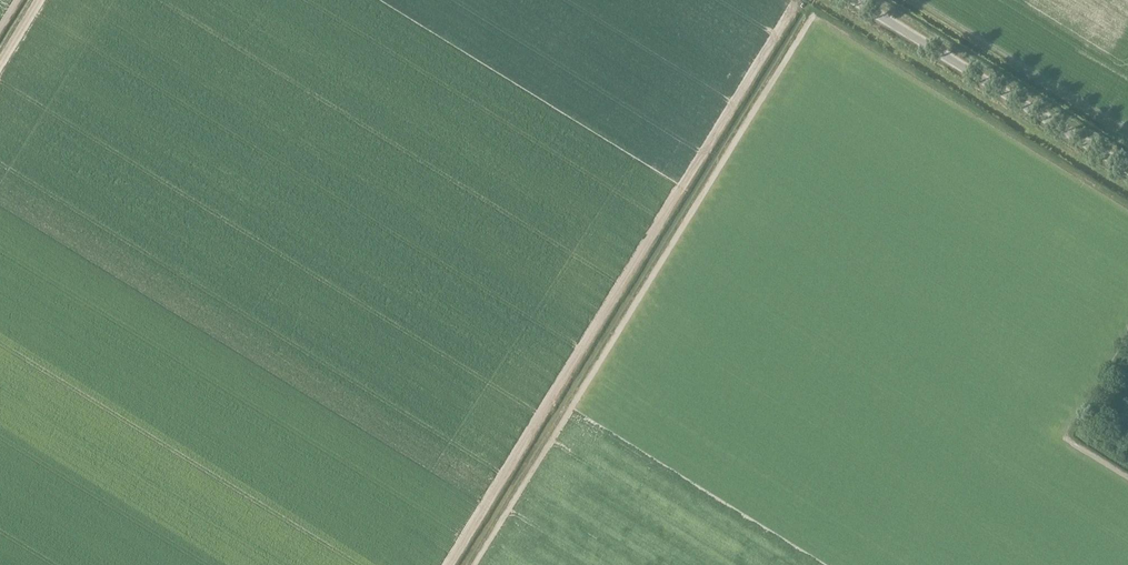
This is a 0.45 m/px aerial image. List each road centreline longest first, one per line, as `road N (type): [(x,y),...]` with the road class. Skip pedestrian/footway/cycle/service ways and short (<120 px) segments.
road 1 (unclassified): [(1127,169),(854,0)]

